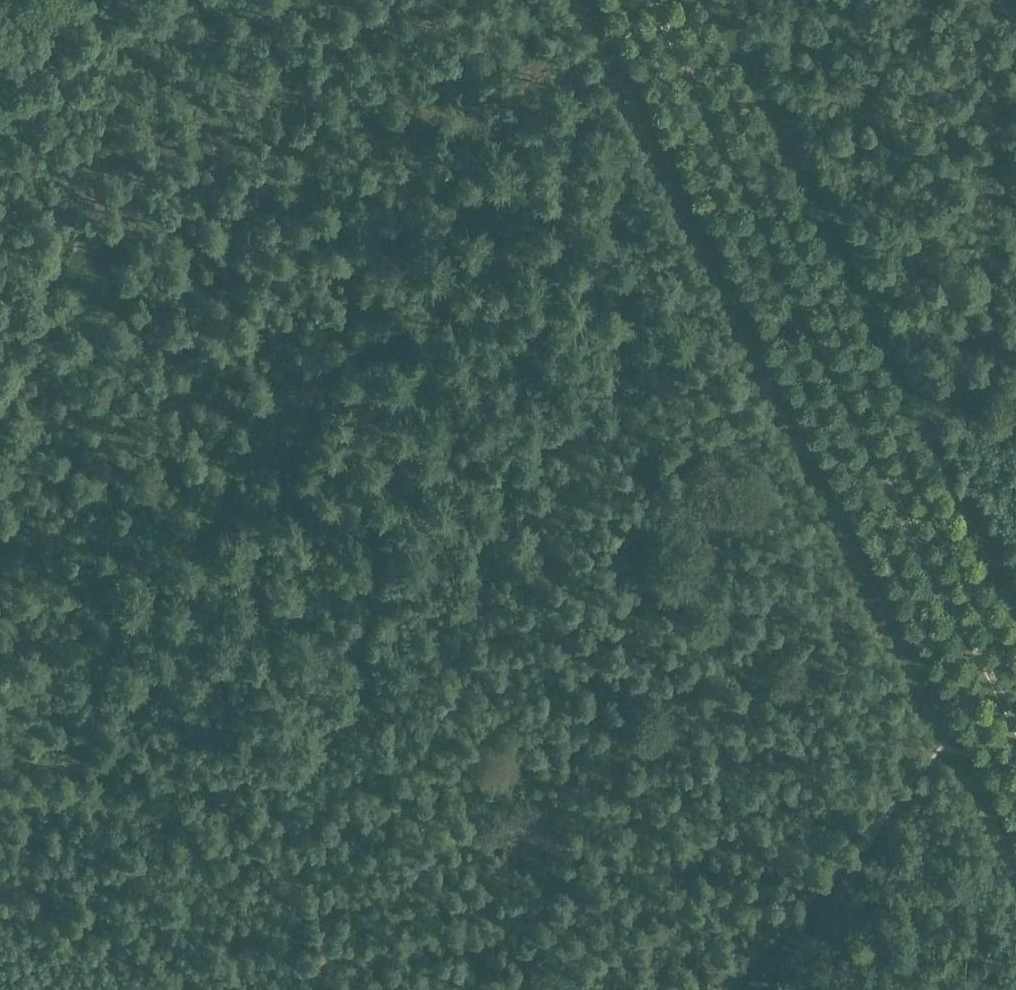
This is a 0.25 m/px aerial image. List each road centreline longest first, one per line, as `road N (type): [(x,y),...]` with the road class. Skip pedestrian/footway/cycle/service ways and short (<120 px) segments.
road 1 (track): [(643,0),(991,699),(737,989)]

